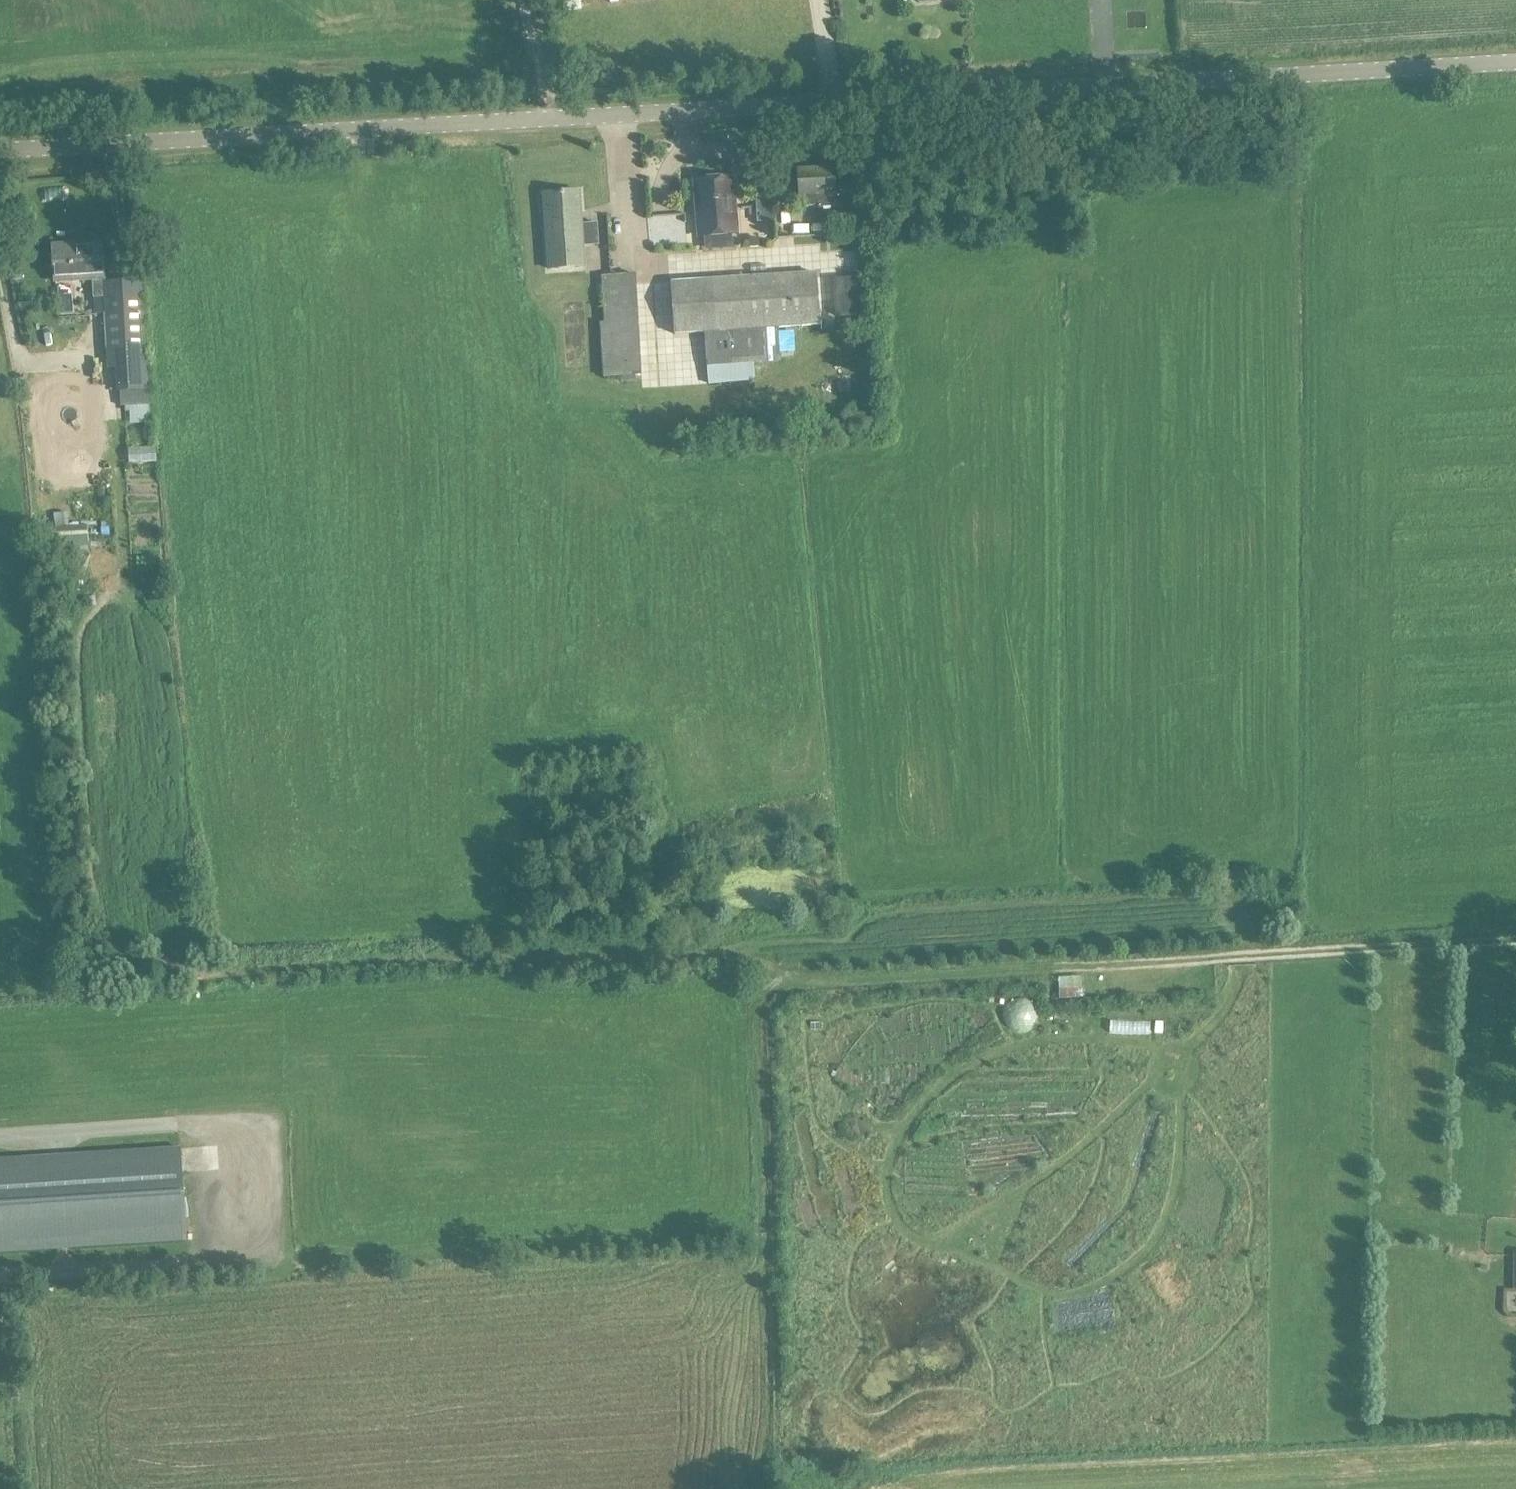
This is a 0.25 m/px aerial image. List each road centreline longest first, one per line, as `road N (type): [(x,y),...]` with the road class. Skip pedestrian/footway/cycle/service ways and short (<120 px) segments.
road 1 (unclassified): [(0,150),(1515,67)]

